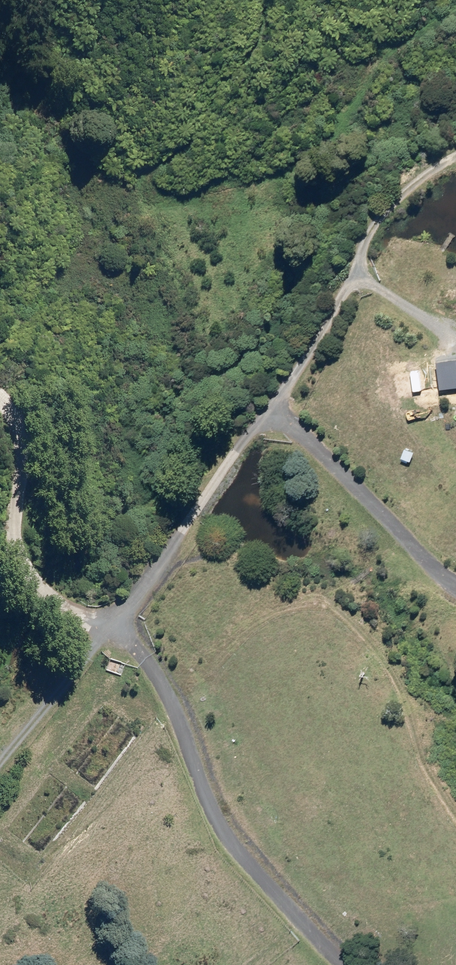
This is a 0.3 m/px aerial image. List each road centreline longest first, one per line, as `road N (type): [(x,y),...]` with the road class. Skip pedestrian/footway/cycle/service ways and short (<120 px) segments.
road 1 (residential): [(336,964),(218,829),(132,646),(102,622)]
road 2 (residential): [(102,622),(260,405)]
road 3 (residential): [(260,405),(299,350),(367,222),(406,185)]
road 4 (residential): [(102,622),(27,560),(15,515),(12,431),(0,420)]
road 5 (residential): [(428,561),(299,428),(260,405)]
road 6 (residential): [(0,752),(102,622)]

